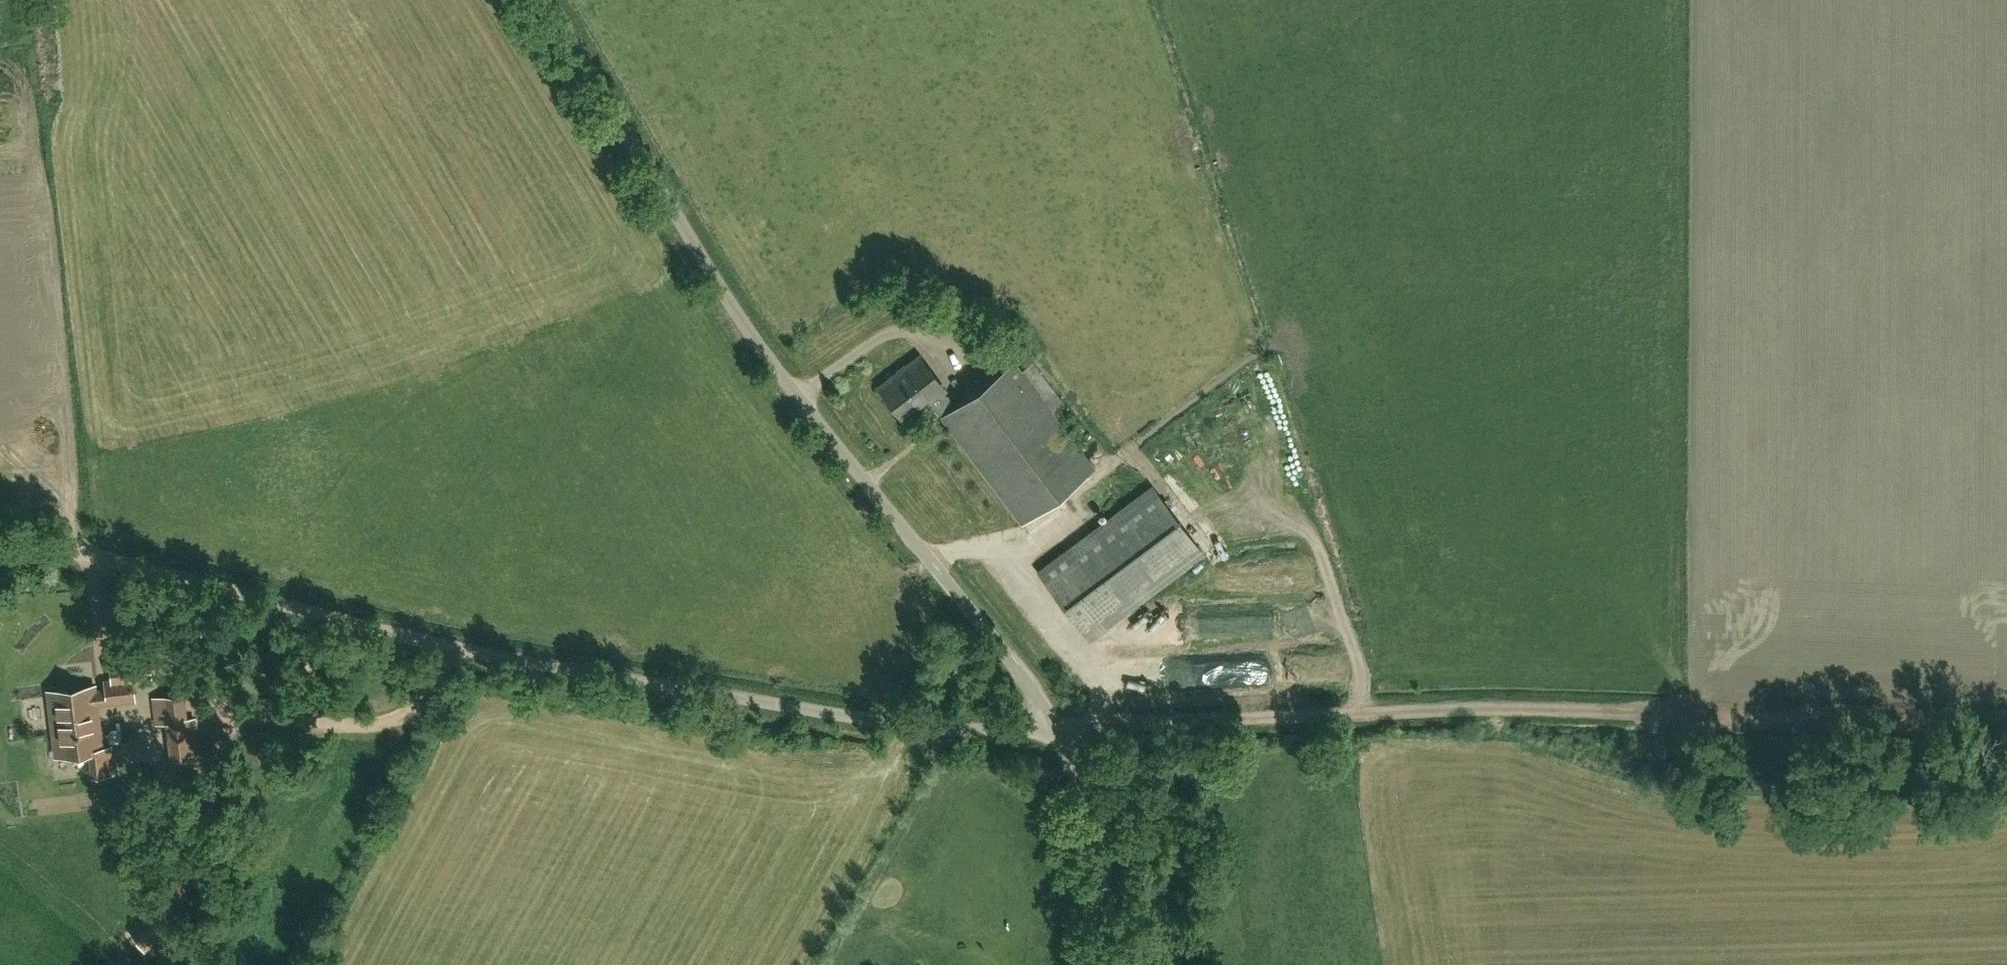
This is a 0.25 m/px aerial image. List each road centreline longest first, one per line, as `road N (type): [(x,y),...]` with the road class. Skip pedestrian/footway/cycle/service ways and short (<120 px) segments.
road 1 (unclassified): [(0,546),(45,545),(168,569),(426,648),(549,676),(956,734),(1067,727)]
road 2 (unclassified): [(1067,727),(771,369),(543,0)]
road 3 (unclassified): [(1112,964),(1105,838),(1067,727)]

